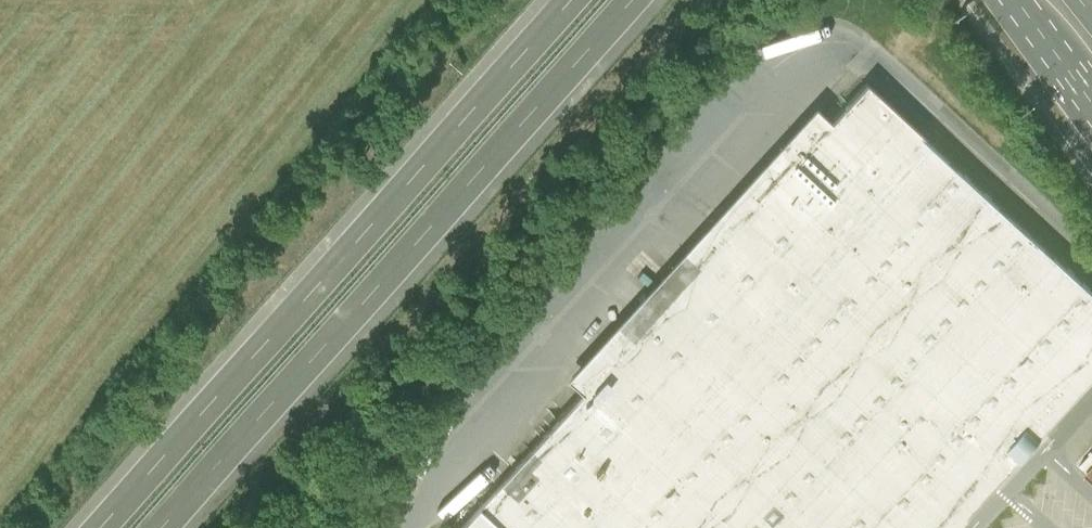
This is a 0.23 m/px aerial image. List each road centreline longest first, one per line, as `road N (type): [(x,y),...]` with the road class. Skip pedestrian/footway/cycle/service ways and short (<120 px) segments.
road 1 (motorway): [(160,527),(633,0)]
road 2 (motorway): [(568,0),(99,527)]
road 3 (primary): [(1020,0),(1091,100)]

